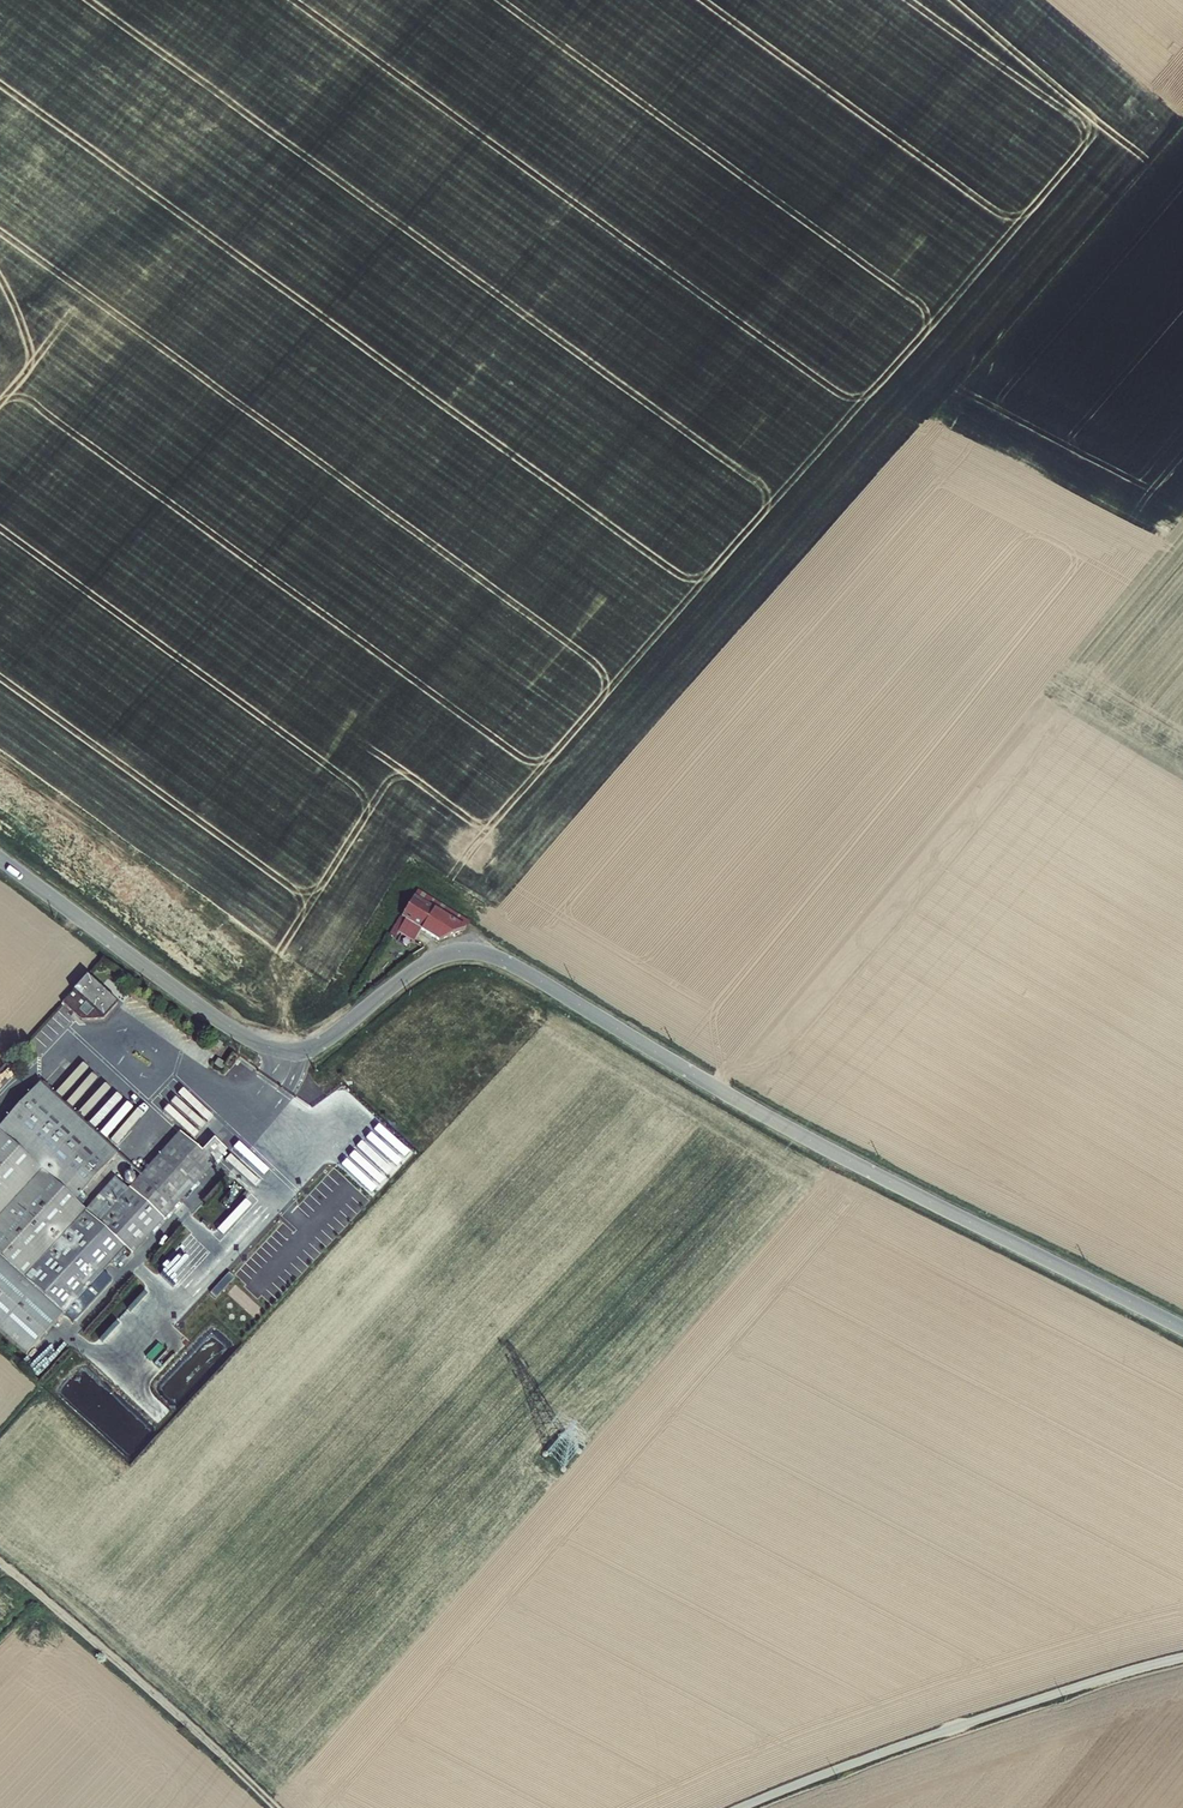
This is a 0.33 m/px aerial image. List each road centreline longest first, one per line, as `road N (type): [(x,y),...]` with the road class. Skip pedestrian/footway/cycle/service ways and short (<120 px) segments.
road 1 (tertiary): [(0,861),(227,1026),(288,1050),(322,1042),(436,960),(463,951),(490,955),(785,1127),(1182,1330)]
road 2 (residential): [(1182,1657),(741,1807)]
road 3 (unclassified): [(275,1807),(0,1563)]

